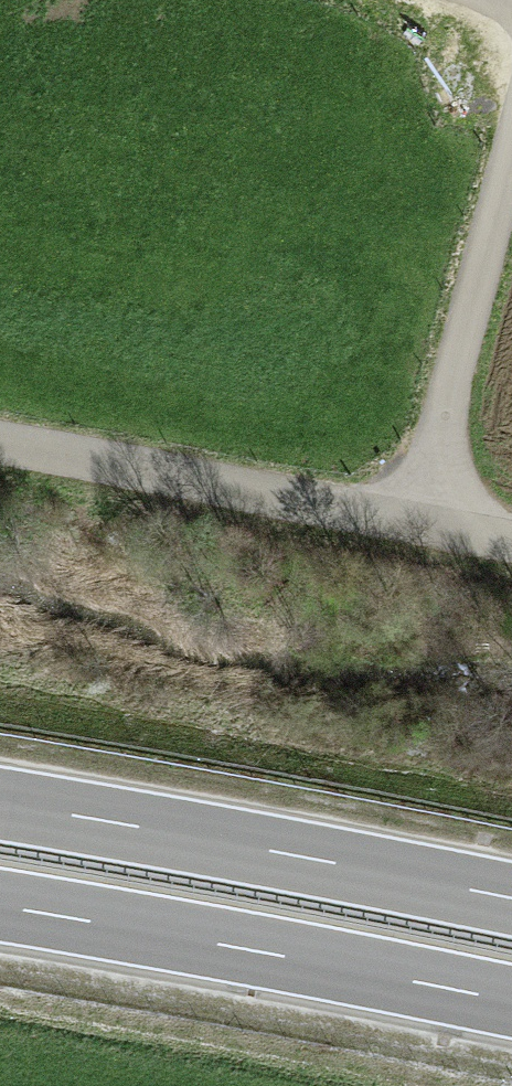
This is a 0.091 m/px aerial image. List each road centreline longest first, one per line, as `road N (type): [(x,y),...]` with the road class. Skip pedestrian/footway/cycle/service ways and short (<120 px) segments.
road 1 (motorway): [(0,907),(511,1004)]
road 2 (motorway): [(511,898),(0,804)]
road 3 (track): [(0,455),(511,536)]
road 4 (track): [(431,523),(466,310),(511,147)]

